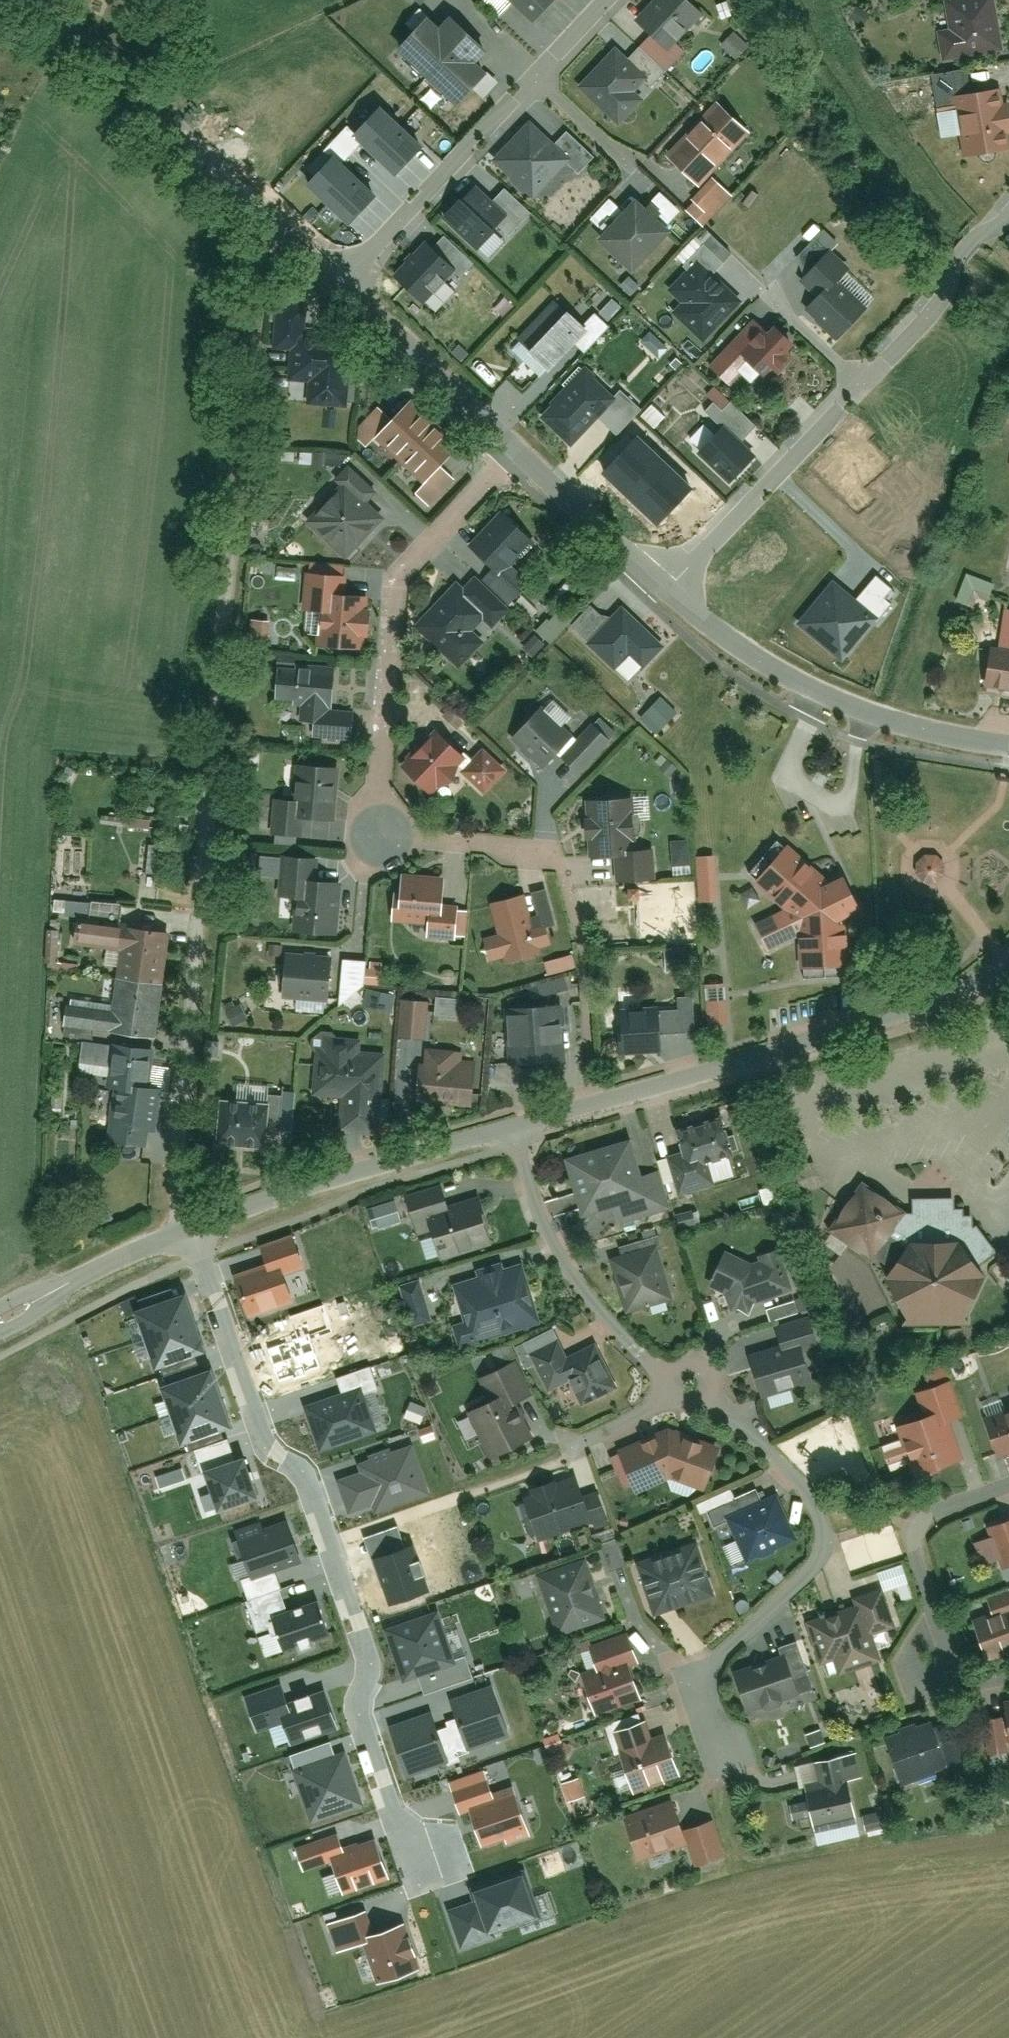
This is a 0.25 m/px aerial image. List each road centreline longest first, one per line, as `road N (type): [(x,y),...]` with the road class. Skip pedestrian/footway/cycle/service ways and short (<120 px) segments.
road 1 (residential): [(514,1129),(546,1236),(611,1330),(762,1442),(818,1511),(825,1540),(817,1561),(718,1657),(705,1708)]
road 2 (track): [(266,216),(202,899)]
road 3 (residential): [(195,1228),(264,1429),(310,1483),(372,1664),(366,1719),(415,1845)]
road 4 (residential): [(519,451),(403,573),(378,809),(383,828),(400,841),(548,857)]
road 5 (tertiary): [(1008,970),(838,1034),(514,1129)]
road 6 (residential): [(1008,213),(665,590)]
road 7 (unclassified): [(342,285),(38,0)]
road 8 (residential): [(342,285),(603,0)]
road 9 (unclassified): [(1008,747),(884,721),(838,701),(738,646),(665,590)]
road 10 (residential): [(202,899),(177,1234)]
road 11 (tertiary): [(514,1129),(195,1228)]
road 12 (unclassified): [(519,451),(342,285)]
road 13 (residential): [(1008,1486),(926,1515),(915,1530),(920,1577),(949,1662)]
road 14 (unclassified): [(665,590),(519,451)]
road 15 (tertiary): [(177,1234),(0,1324)]

